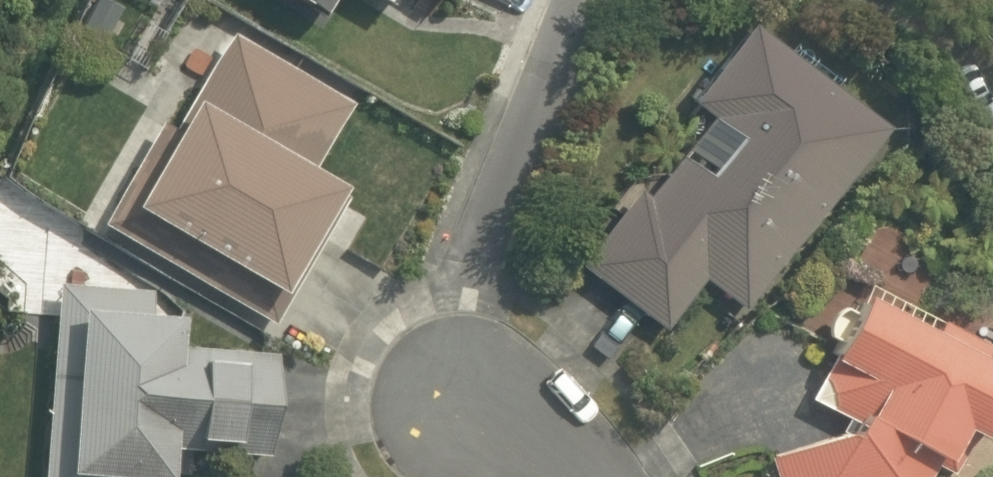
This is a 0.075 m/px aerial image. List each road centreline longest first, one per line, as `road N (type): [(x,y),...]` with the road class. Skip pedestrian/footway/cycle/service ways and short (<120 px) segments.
road 1 (residential): [(481,414),(470,319),(478,231),(580,0)]

